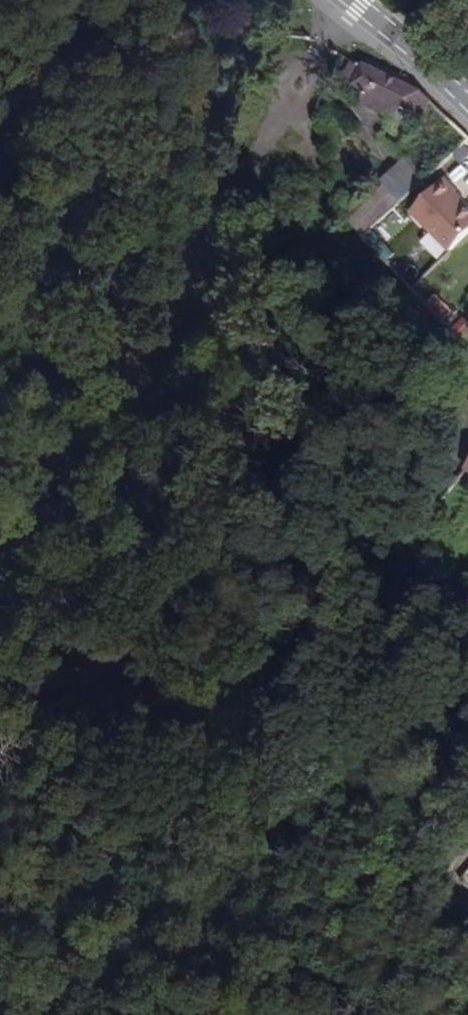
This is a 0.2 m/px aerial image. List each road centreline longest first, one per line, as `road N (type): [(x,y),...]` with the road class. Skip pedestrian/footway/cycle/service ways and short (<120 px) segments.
road 1 (unclassified): [(467,102),(352,0)]

